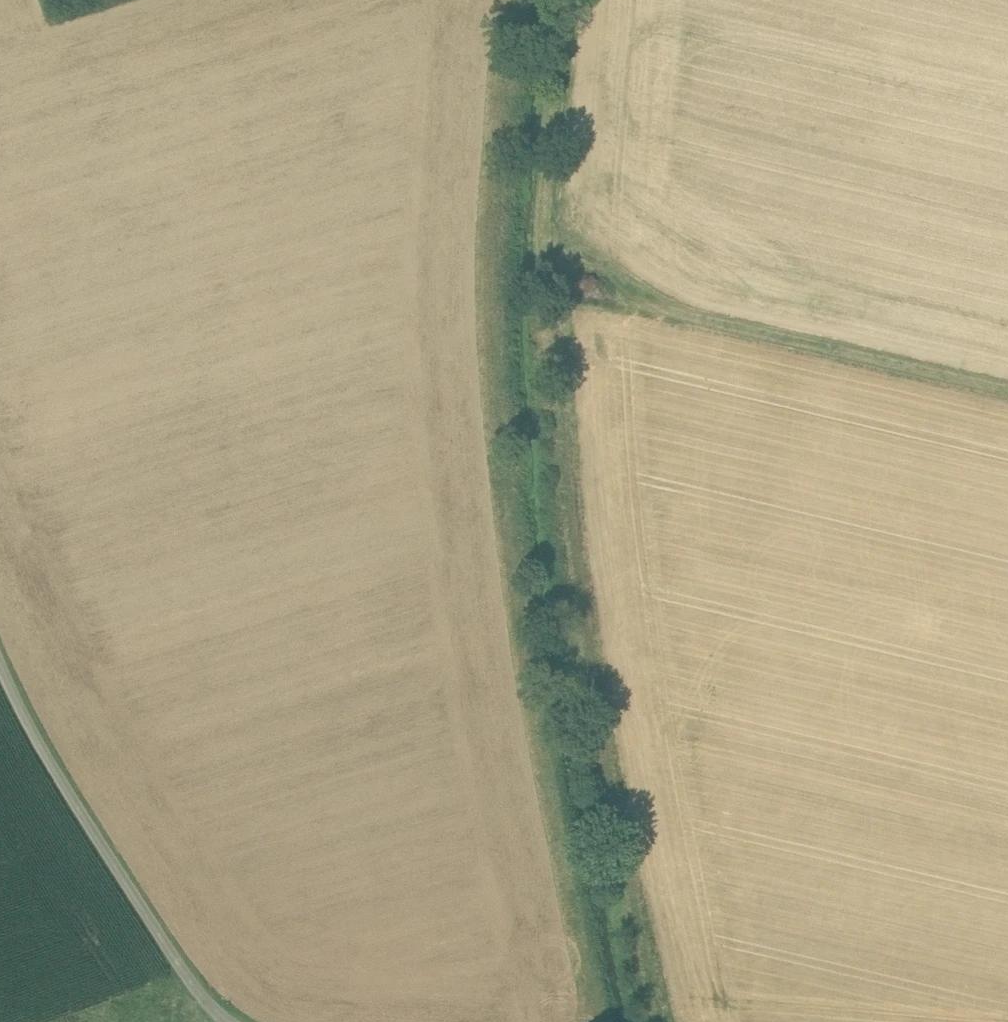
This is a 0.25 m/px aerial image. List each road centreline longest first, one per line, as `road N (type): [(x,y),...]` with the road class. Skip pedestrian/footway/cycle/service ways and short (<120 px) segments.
road 1 (track): [(1007,384),(575,279)]
road 2 (unclassified): [(226,1021),(53,769),(0,667)]

